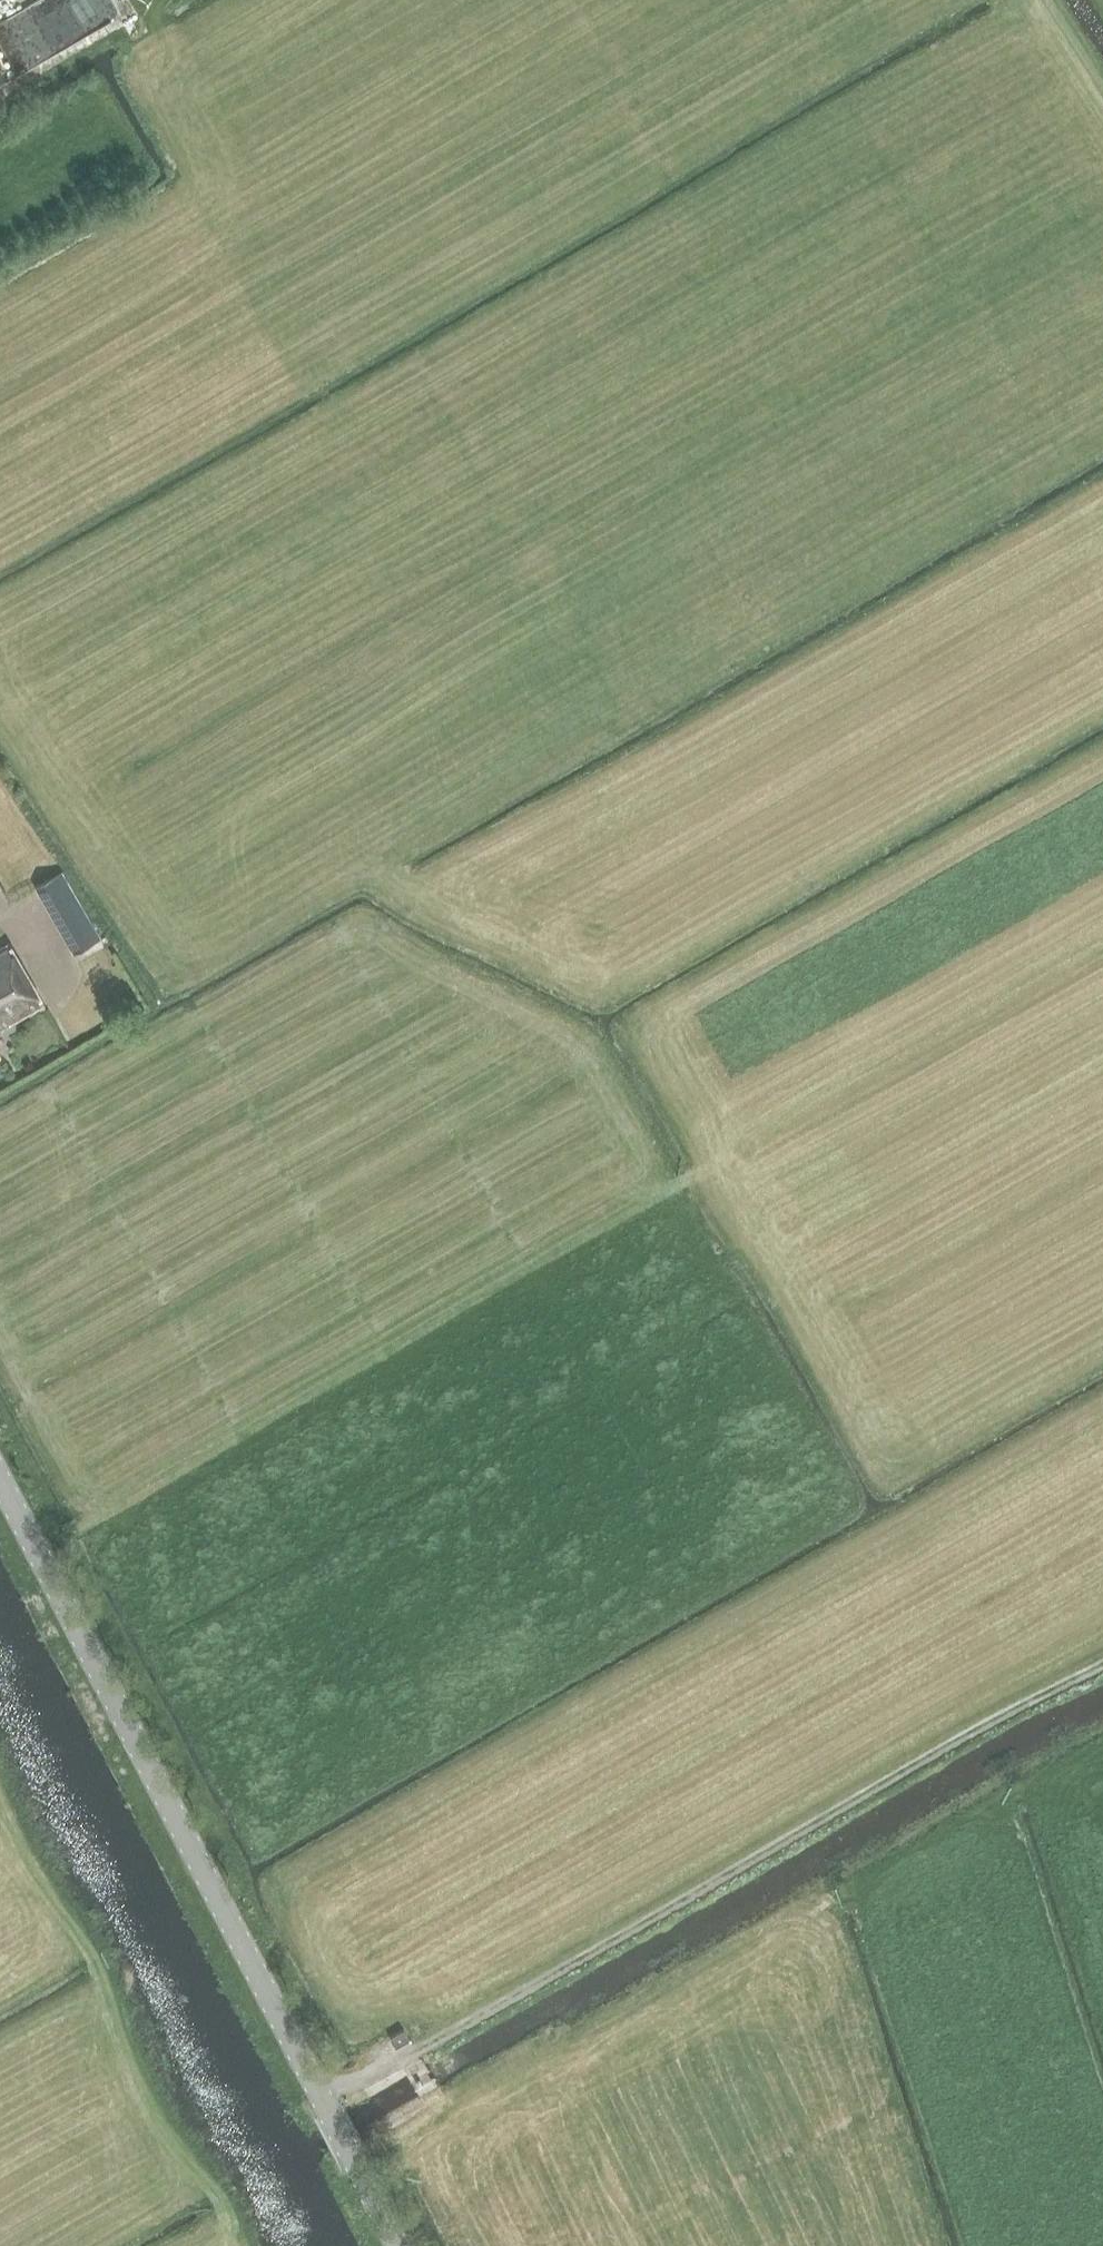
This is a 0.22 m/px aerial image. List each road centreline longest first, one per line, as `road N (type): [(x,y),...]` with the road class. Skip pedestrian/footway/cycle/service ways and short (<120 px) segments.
road 1 (track): [(321,2099),(440,2042),(981,1729),(1102,1668)]
road 2 (secondary): [(395,2245),(0,1478)]

